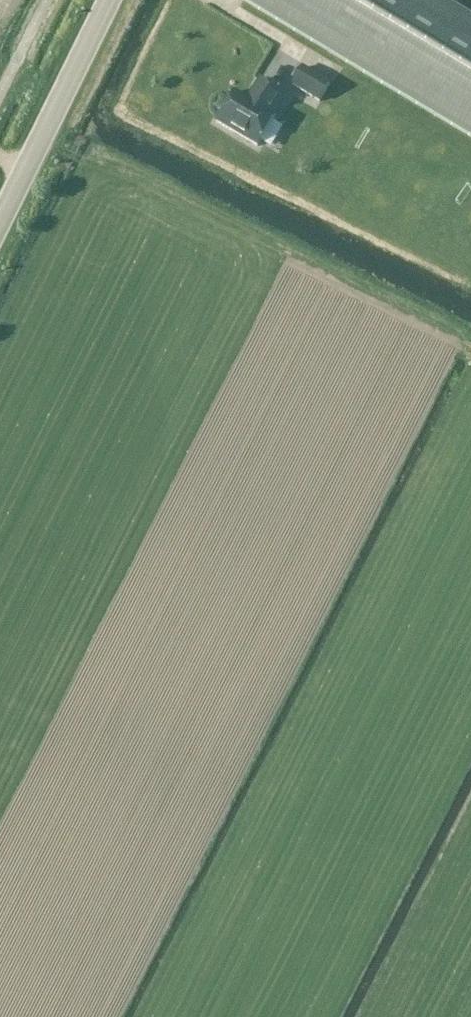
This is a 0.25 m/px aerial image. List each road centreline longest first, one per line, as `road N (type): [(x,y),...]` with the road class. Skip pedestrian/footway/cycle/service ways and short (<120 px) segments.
road 1 (secondary): [(0,222),(110,0)]

